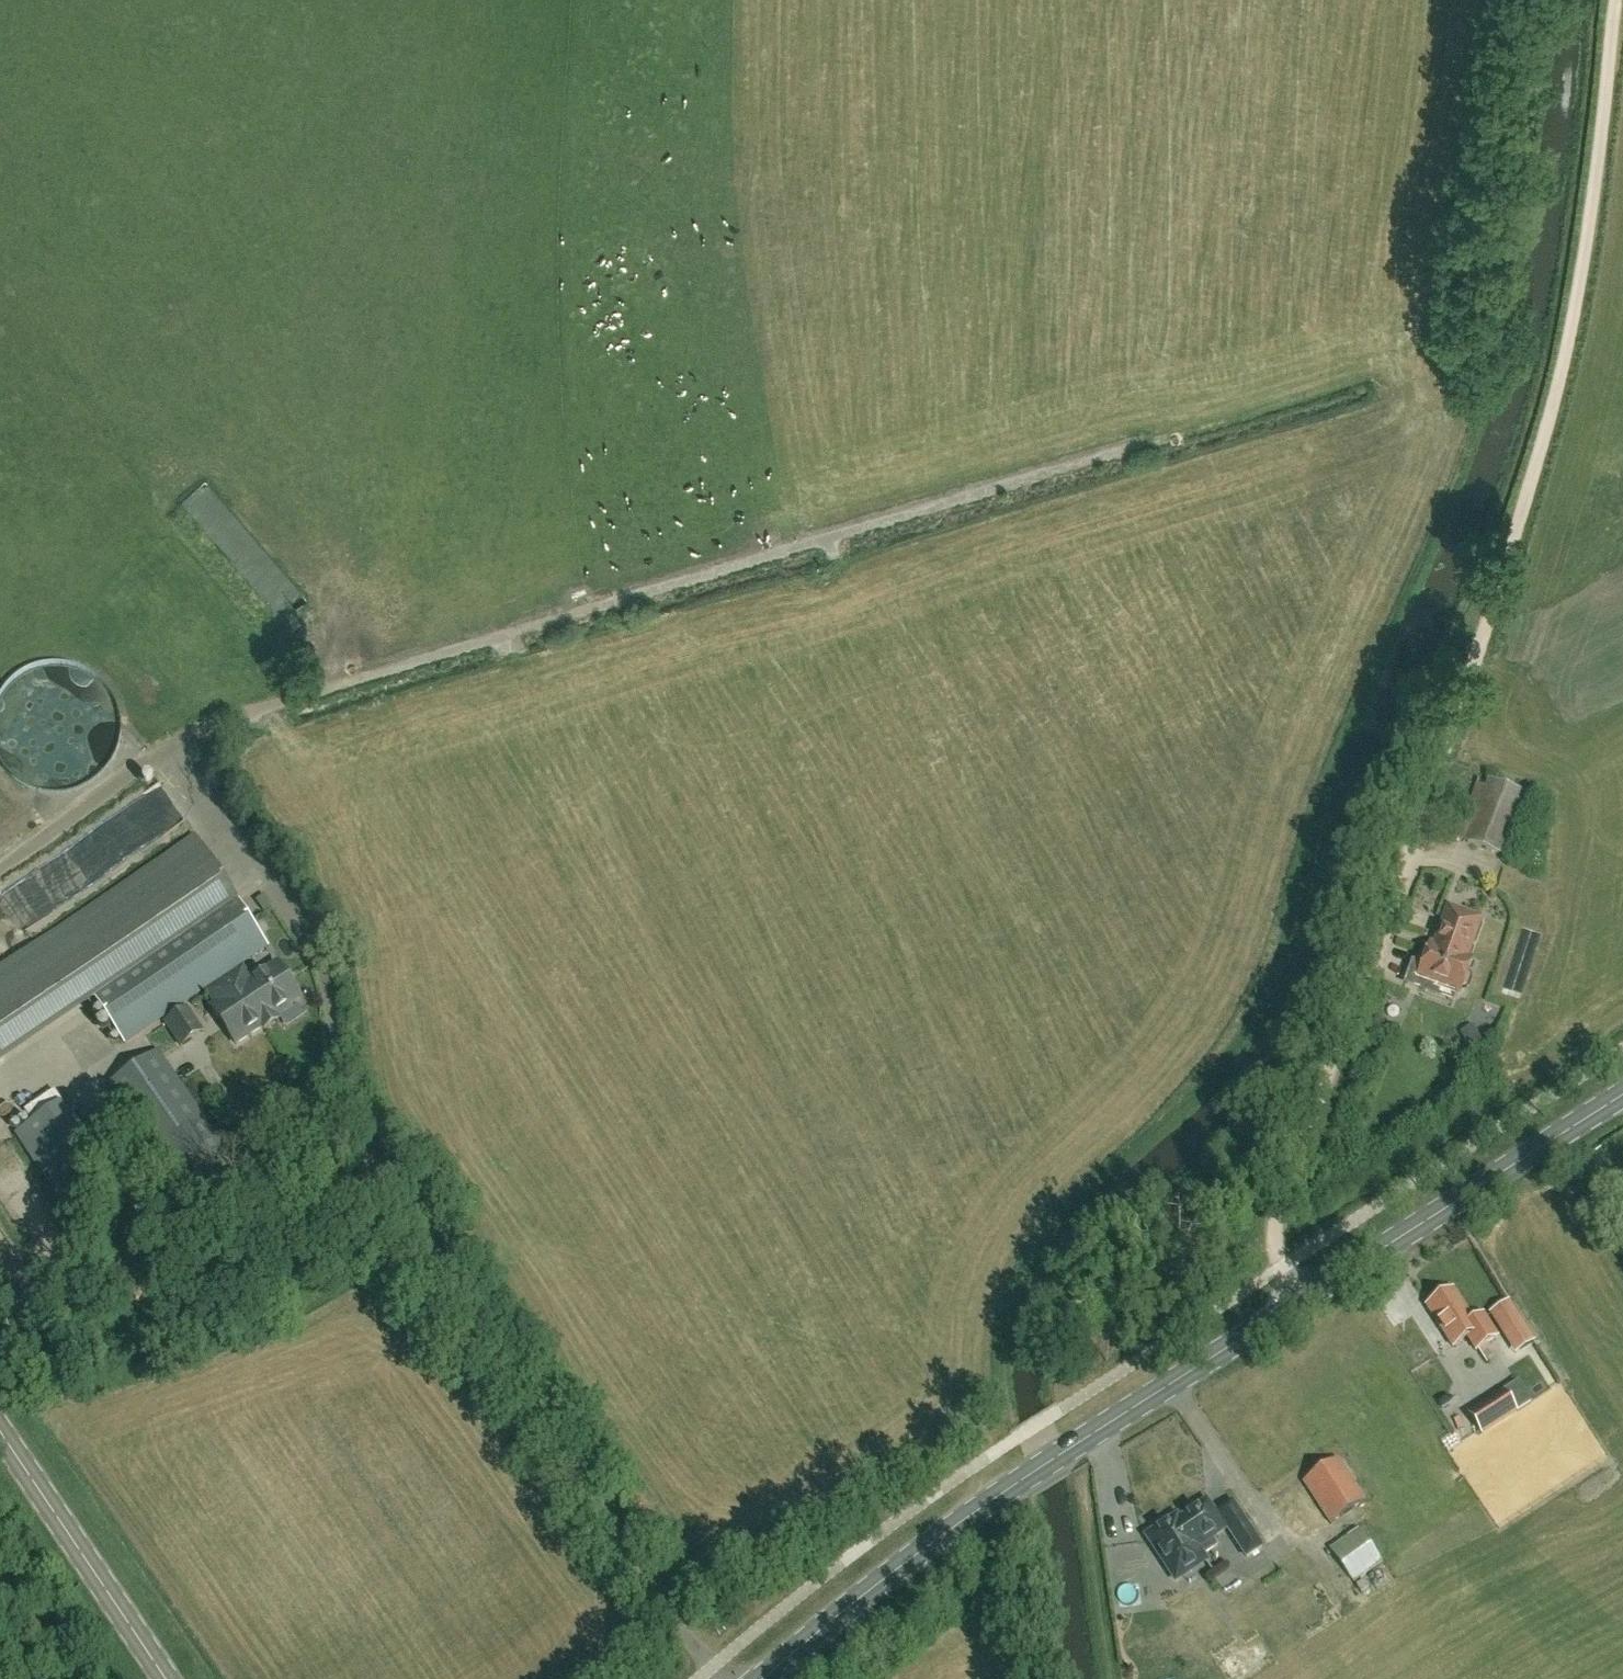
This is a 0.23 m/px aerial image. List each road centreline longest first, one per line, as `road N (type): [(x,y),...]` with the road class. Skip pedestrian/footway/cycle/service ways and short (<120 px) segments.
road 1 (track): [(1280,1267),(1272,1215),(1546,438),(1619,0)]
road 2 (secondary): [(773,1678),(1025,1476),(1622,1091)]
road 3 (tertiary): [(163,1678),(0,1433)]

